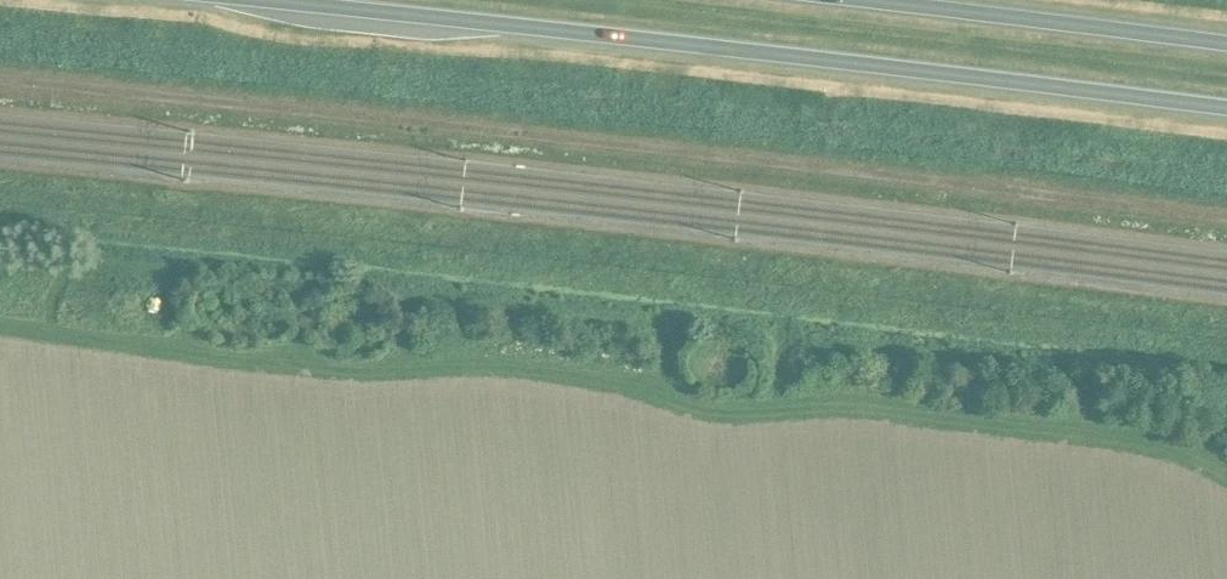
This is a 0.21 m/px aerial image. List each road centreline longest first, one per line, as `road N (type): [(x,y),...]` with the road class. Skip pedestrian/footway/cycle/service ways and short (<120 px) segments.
road 1 (track): [(0,81),(1226,219)]
road 2 (trunk): [(259,0),(1226,108)]
road 3 (trunk): [(1226,43),(874,0)]

